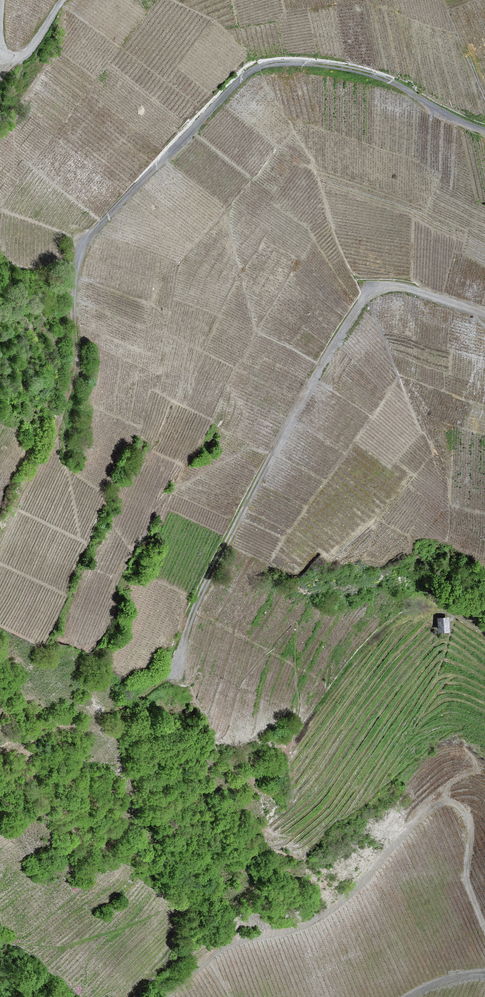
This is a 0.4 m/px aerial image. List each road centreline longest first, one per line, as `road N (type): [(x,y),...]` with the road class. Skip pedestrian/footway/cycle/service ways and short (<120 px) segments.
road 1 (track): [(484,928),(465,876),(462,808),(436,804),(341,904),(228,943),(164,996)]
road 2 (track): [(484,129),(369,76),(258,68),(204,105),(83,238)]
road 3 (track): [(484,315),(396,285),(369,289),(227,538)]
road 4 (track): [(484,635),(446,611),(422,611),(379,630),(325,698)]

